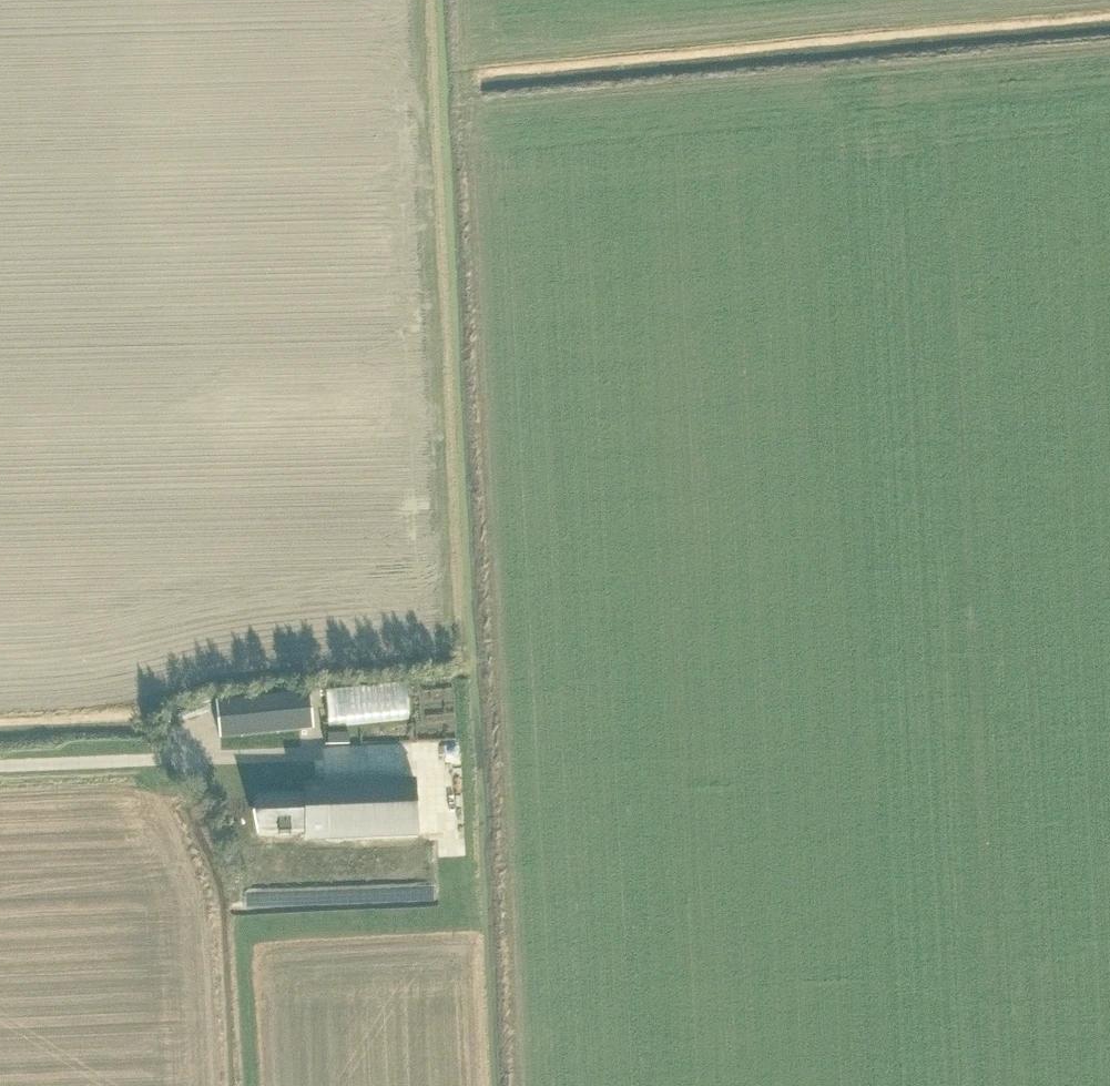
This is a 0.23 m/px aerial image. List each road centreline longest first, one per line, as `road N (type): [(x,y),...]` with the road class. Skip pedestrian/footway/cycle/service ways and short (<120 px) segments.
road 1 (unclassified): [(0,768),(161,760)]

